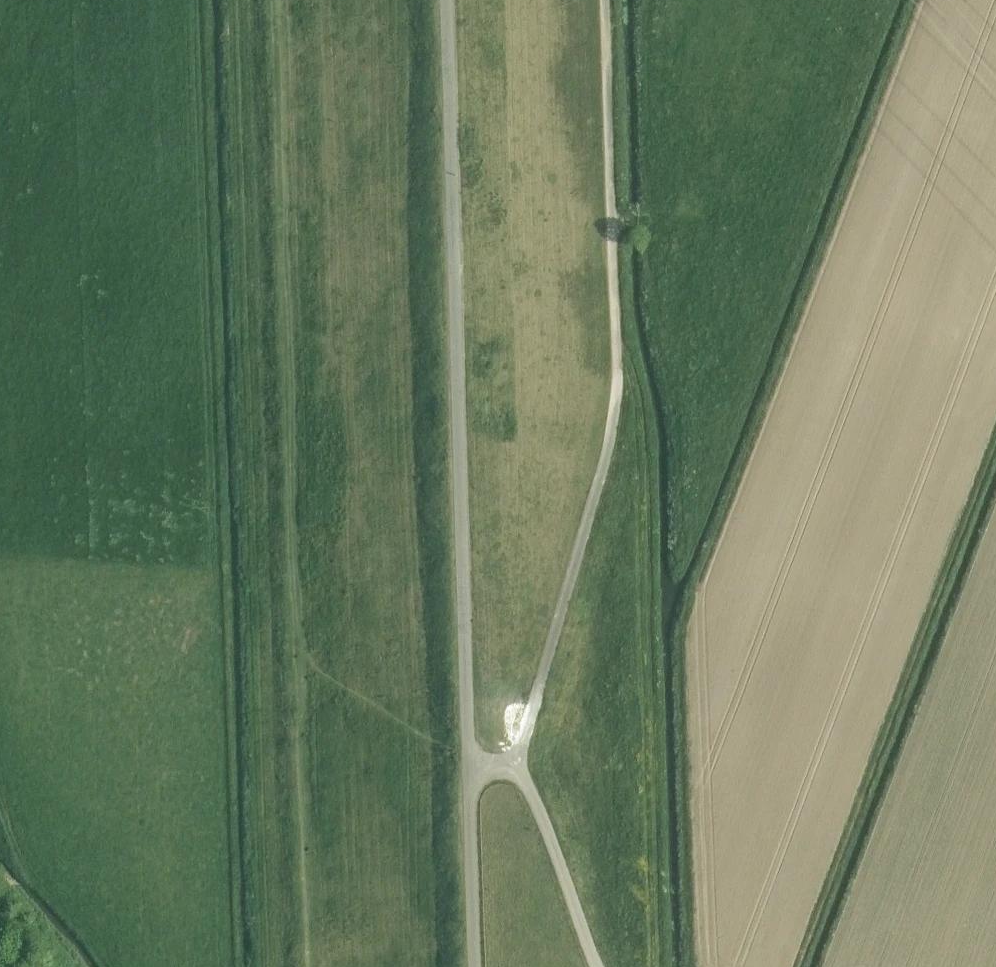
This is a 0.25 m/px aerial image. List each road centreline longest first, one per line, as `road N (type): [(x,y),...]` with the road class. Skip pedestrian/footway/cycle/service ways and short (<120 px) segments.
road 1 (unclassified): [(516,764),(618,391),(605,0)]
road 2 (unclassified): [(595,966),(516,764)]

